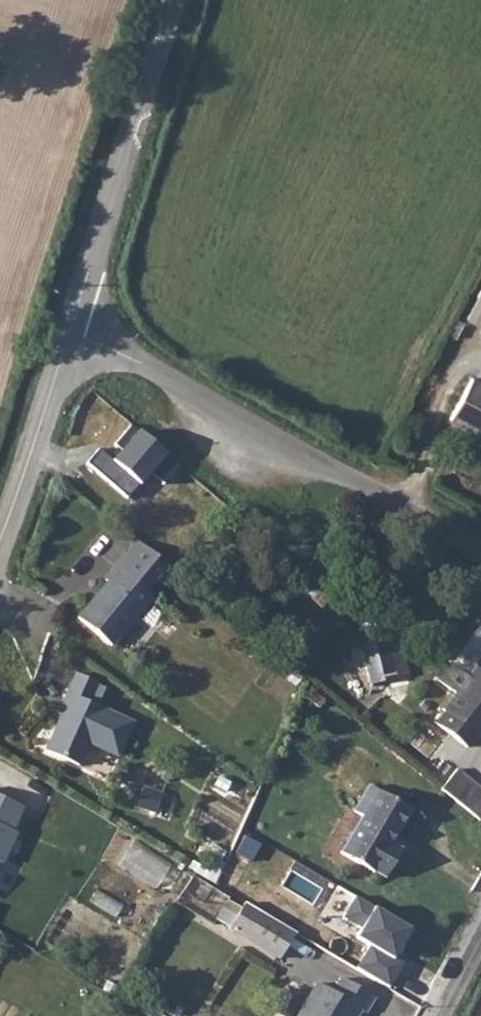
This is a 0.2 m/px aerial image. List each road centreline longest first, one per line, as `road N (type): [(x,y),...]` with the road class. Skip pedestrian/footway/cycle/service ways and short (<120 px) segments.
road 1 (unclassified): [(68,330),(480,549)]
road 2 (tertiary): [(173,0),(68,330)]
road 3 (tertiary): [(68,330),(0,535)]

